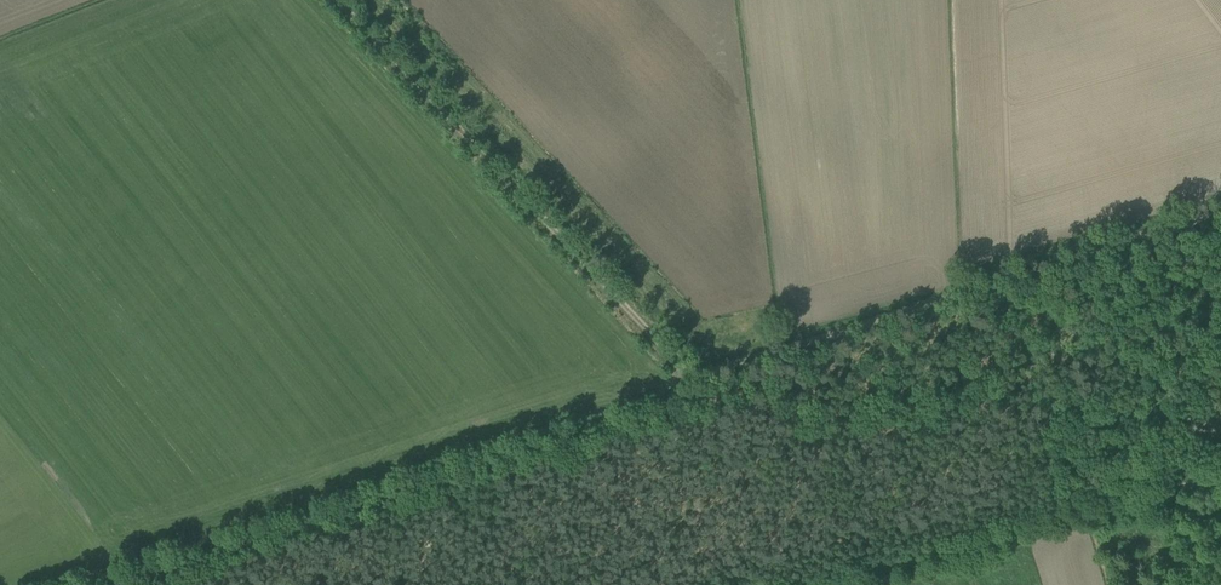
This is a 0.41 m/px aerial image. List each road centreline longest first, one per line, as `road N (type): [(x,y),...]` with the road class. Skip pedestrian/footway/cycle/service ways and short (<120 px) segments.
road 1 (track): [(78,584),(676,399),(685,374)]
road 2 (track): [(685,374),(1220,204)]
road 3 (track): [(337,0),(685,374)]
road 4 (track): [(1220,478),(840,584)]

